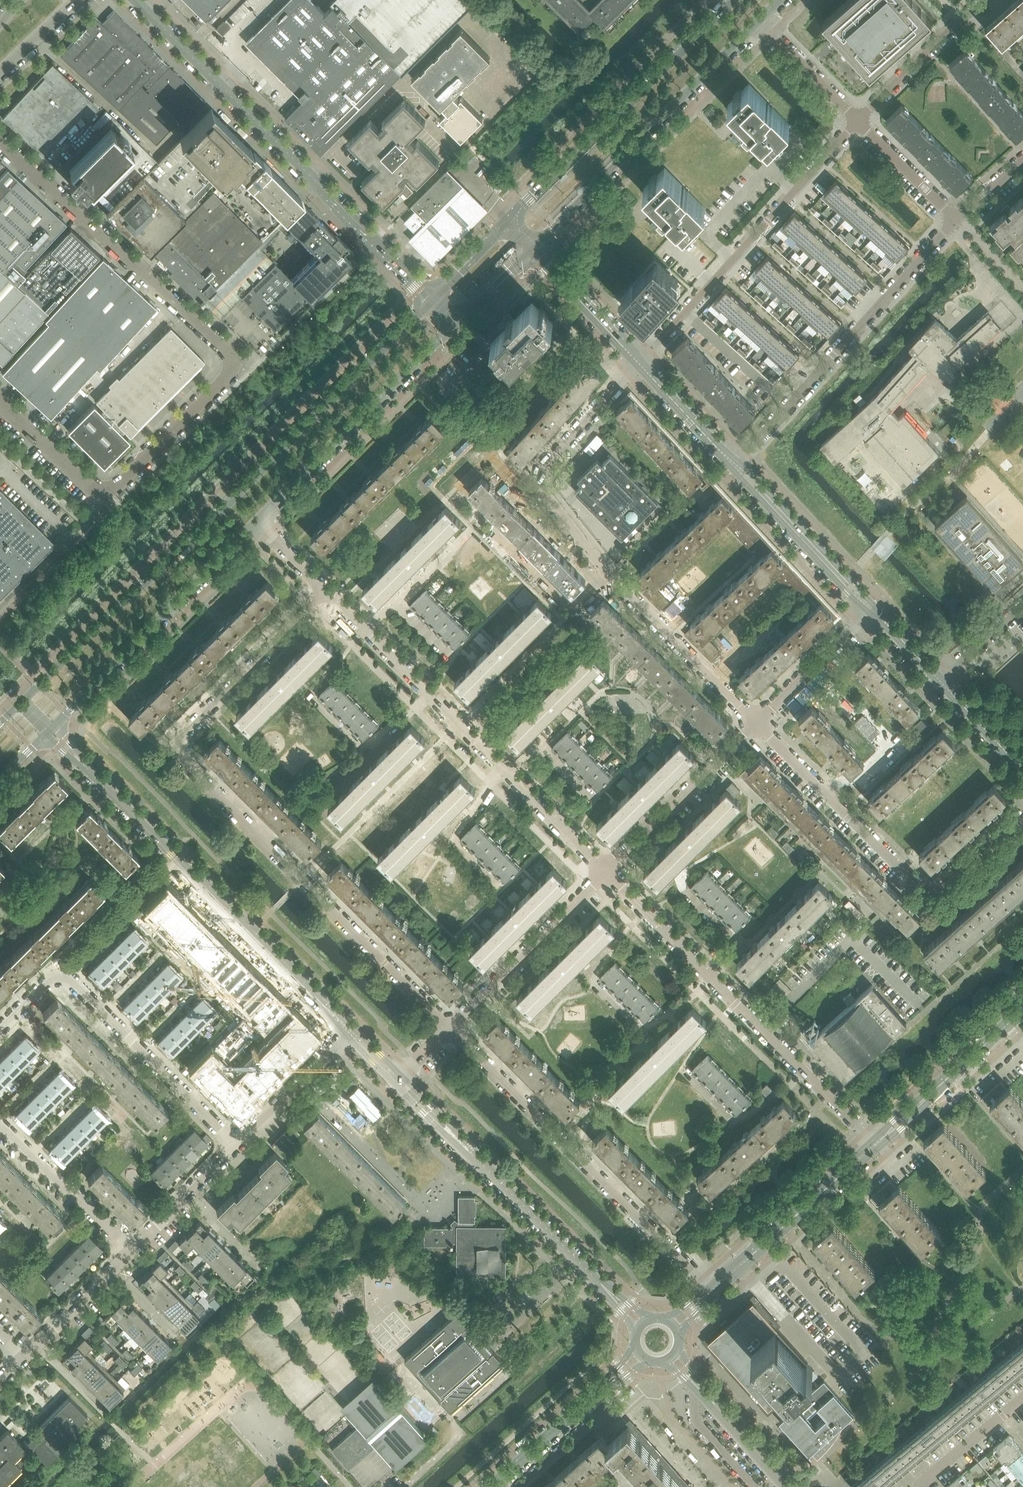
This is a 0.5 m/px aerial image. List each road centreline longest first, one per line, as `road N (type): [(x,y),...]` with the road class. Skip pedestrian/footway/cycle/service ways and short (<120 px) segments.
road 1 (residential): [(451,1028),(178,752),(180,738),(327,591)]
road 2 (secondary): [(434,299),(24,702)]
road 3 (unclassified): [(109,500),(240,362),(0,143)]
road 4 (residential): [(639,361),(535,480),(610,575),(756,722)]
road 5 (unclassified): [(434,299),(137,0)]
road 6 (residential): [(608,876),(327,591)]
road 7 (residential): [(350,1032),(80,760)]
road 8 (residential): [(877,1144),(608,876)]
road 9 (residential): [(710,1293),(451,1028)]
road 10 (residential): [(1022,817),(931,891),(756,722)]
road 11 (residential): [(735,464),(956,219)]
road 12 (residential): [(234,1146),(69,980),(49,982),(0,1032)]
road 13 (residential): [(857,122),(639,361)]
road 14 (secondary): [(533,247),(758,22)]
road 15 (secondary): [(732,0),(508,220)]
road 16 (secondary): [(51,730),(257,521)]
road 17 (secondary): [(257,521),(460,323)]
road 18 (tertiary): [(710,1293),(877,1144)]
road 19 (residential): [(451,1028),(608,876)]
road 20 (residential): [(608,876),(756,722)]
road 21 (residential): [(872,610),(735,464)]
road 22 (tertiary): [(877,1144),(1022,1011)]
road 23 (residential): [(610,1293),(473,1154)]
road 24 (residential): [(130,1249),(0,1121)]
road 25 (residential): [(985,0),(857,122)]
road 26 (residential): [(234,1146),(350,1032)]
road 27 (residential): [(756,722),(872,610)]
road 28 (residential): [(639,361),(533,247)]
road 29 (residential): [(22,1357),(130,1249)]
road 30 (tertiary): [(493,1486),(606,1385)]
road 31 (unclassified): [(109,500),(0,400)]
road 32 (residential): [(130,1249),(234,1146)]
road 33 (residential): [(735,464),(639,361)]
road 34 (residential): [(857,122),(758,22)]
road 35 (residential): [(956,219),(857,122)]
road 36 (residential): [(790,1486),(697,1384)]
road 37 (residential): [(924,1486),(1022,1397)]
road 38 (residential): [(697,1384),(695,1420),(755,1486)]
road 39 (residential): [(1022,772),(940,680)]

